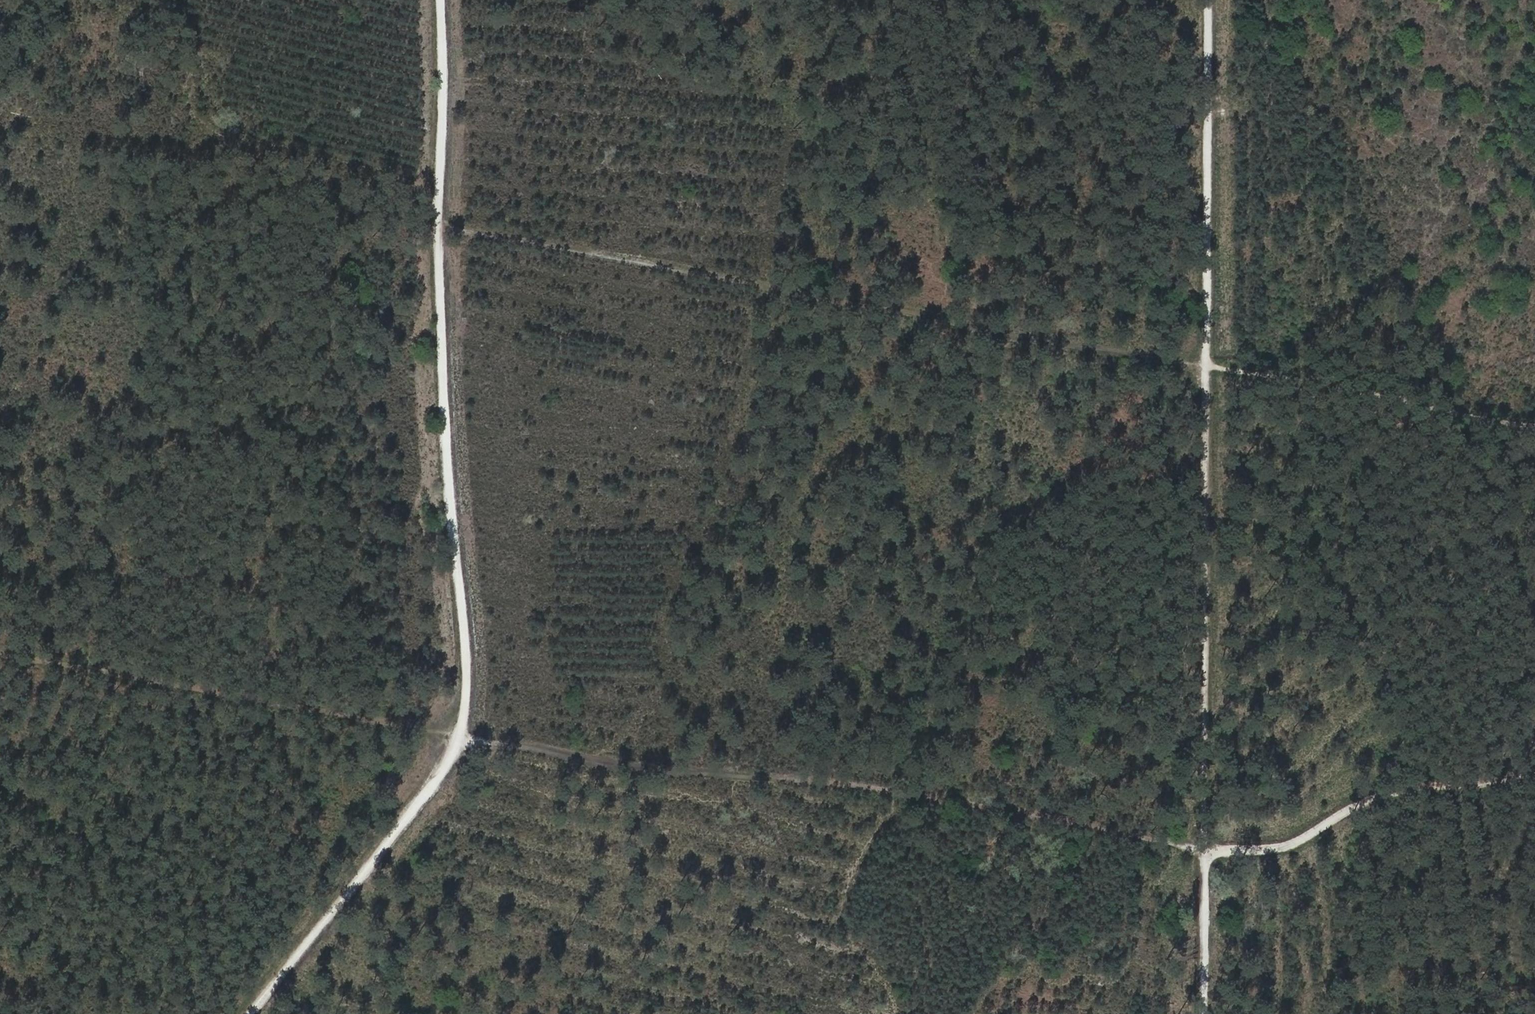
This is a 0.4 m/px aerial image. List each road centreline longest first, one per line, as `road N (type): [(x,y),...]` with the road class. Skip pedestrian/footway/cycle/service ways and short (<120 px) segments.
road 1 (track): [(248,1013),(431,788),(462,722),(466,655),(448,476),(437,227),(440,0)]
road 2 (track): [(1210,0),(1206,1013)]

